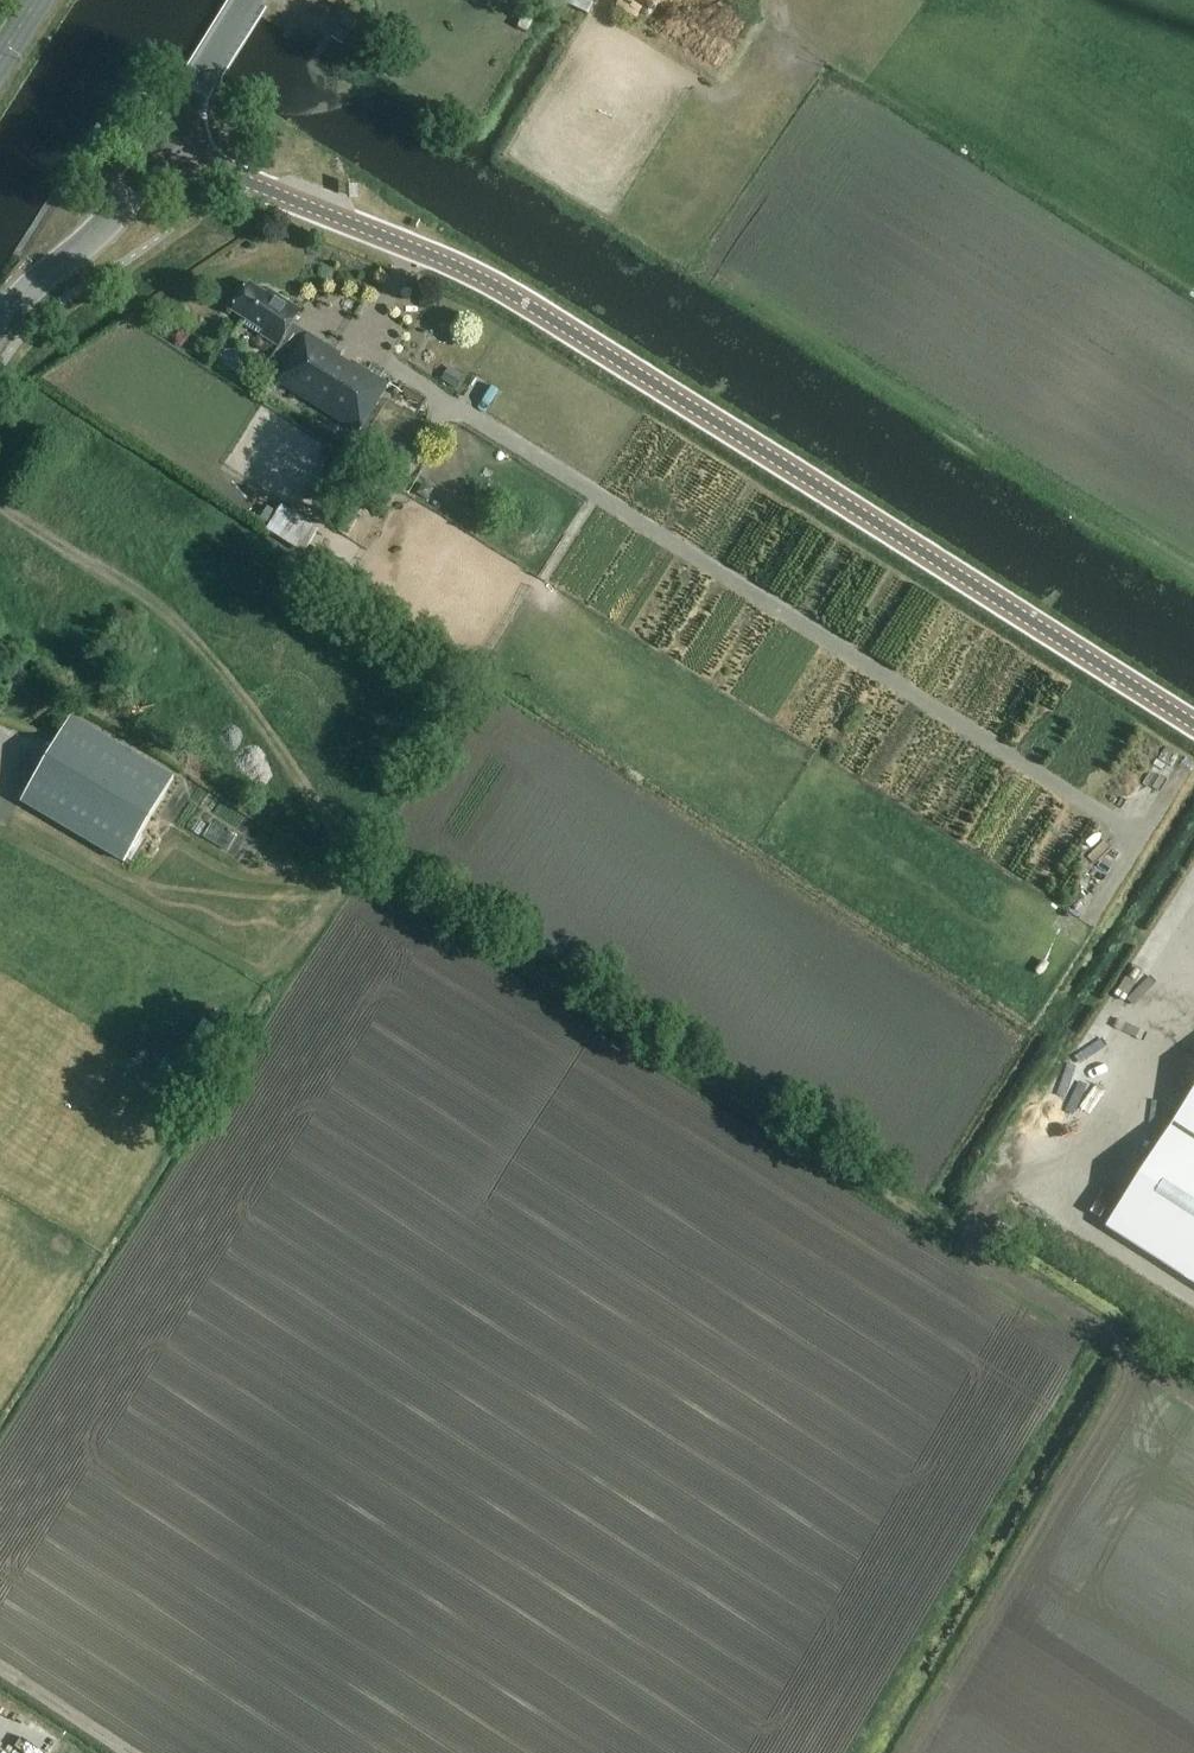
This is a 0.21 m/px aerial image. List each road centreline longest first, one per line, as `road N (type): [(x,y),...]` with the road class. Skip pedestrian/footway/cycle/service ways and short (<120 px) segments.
road 1 (tertiary): [(1193,726),(496,286),(227,175),(165,141)]
road 2 (unclassified): [(0,319),(31,284),(85,249),(165,141)]
road 3 (tertiary): [(165,141),(248,0)]

